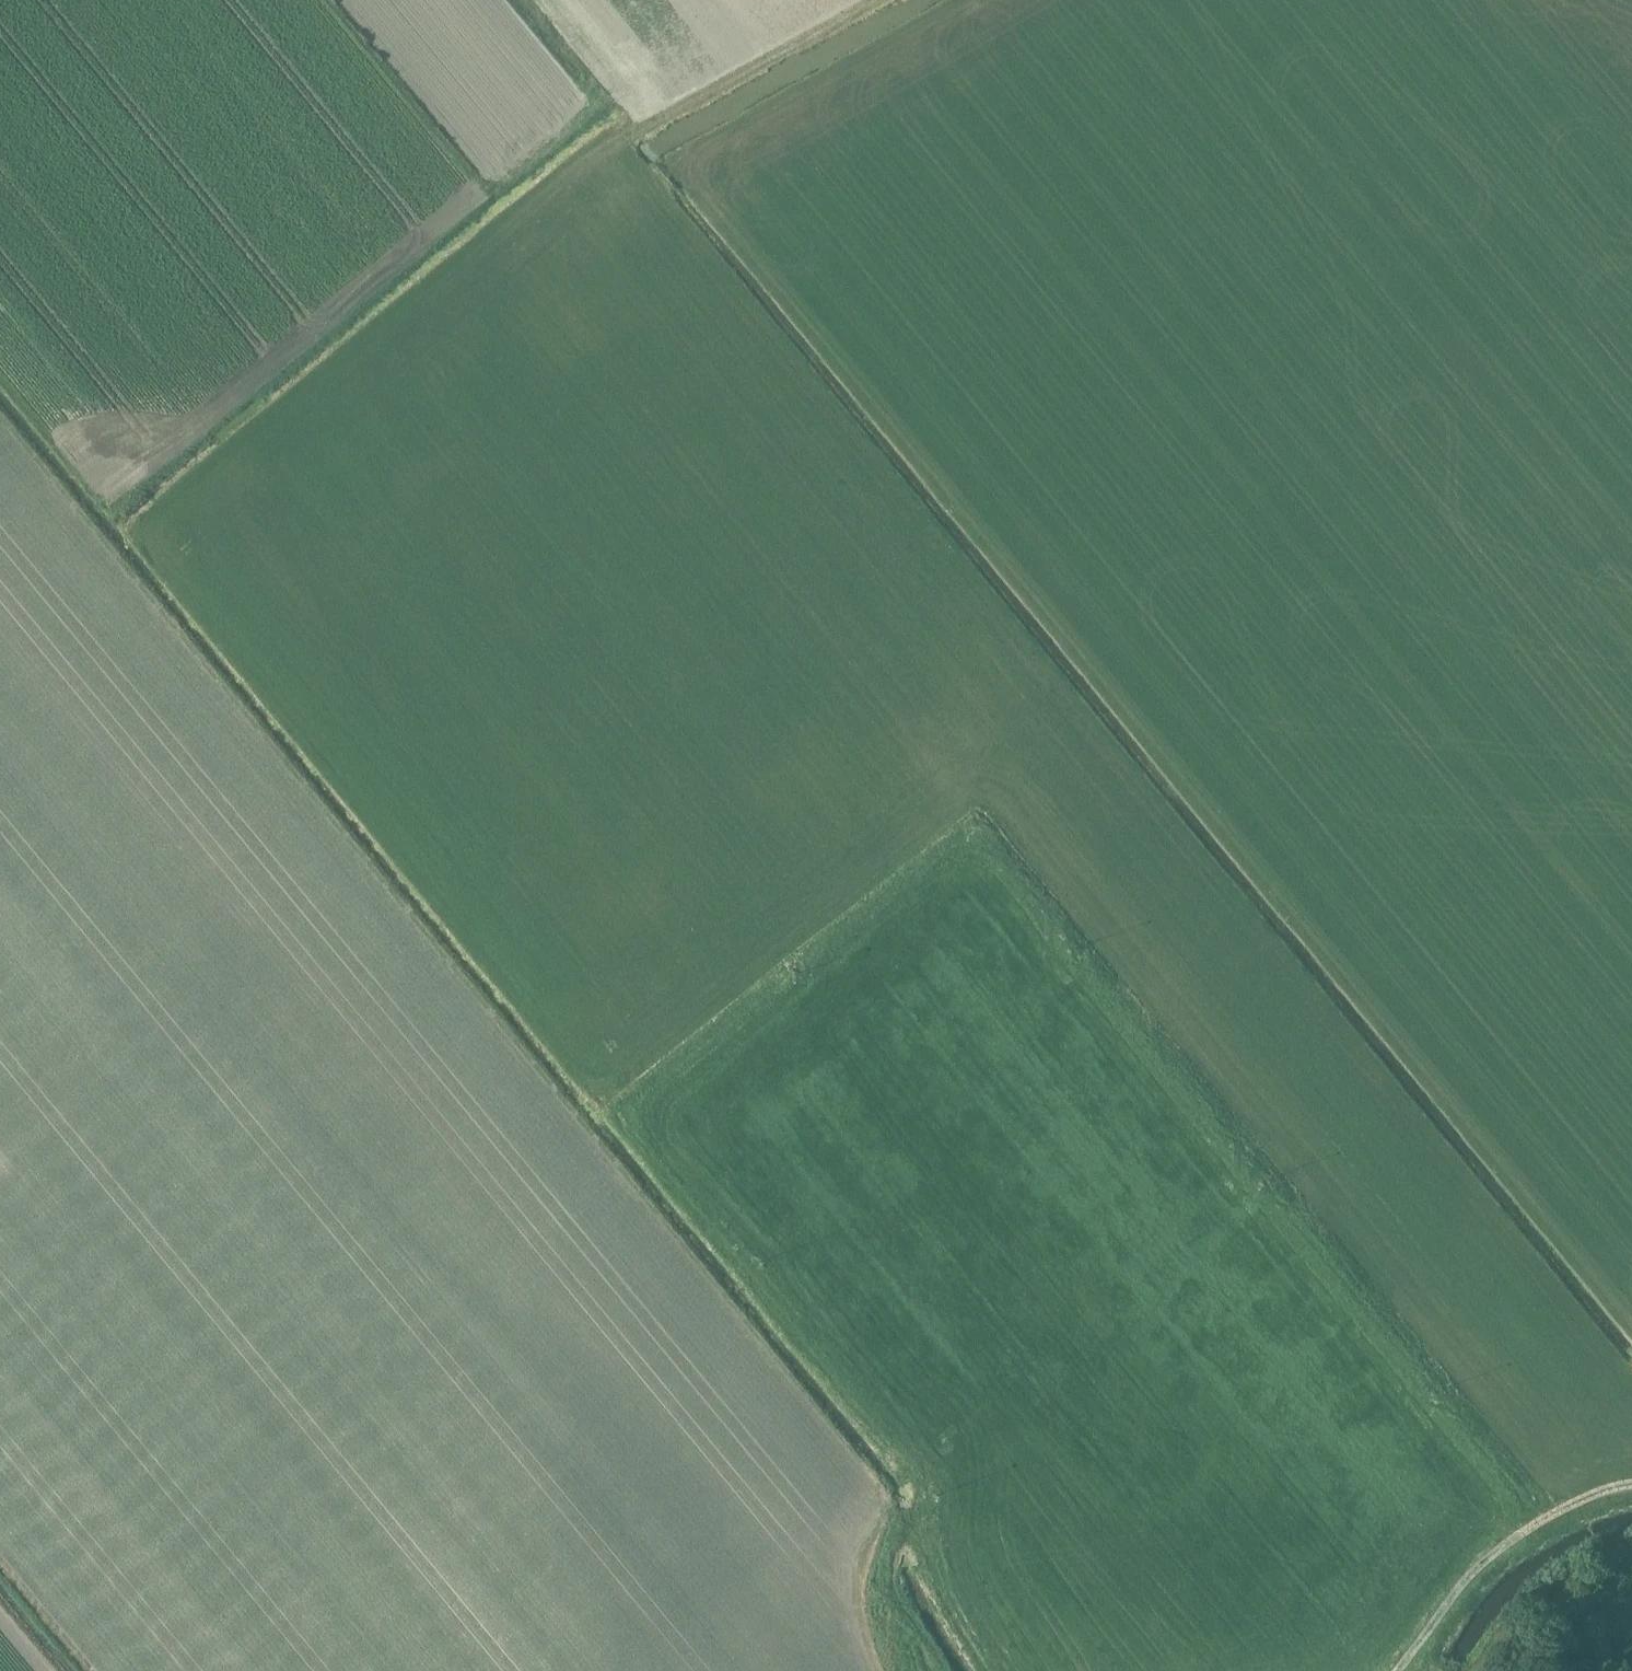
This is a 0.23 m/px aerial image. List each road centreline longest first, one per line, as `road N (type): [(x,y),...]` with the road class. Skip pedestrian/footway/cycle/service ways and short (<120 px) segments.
road 1 (track): [(1631,1483),(1571,1504),(1496,1550),(1396,1670)]

